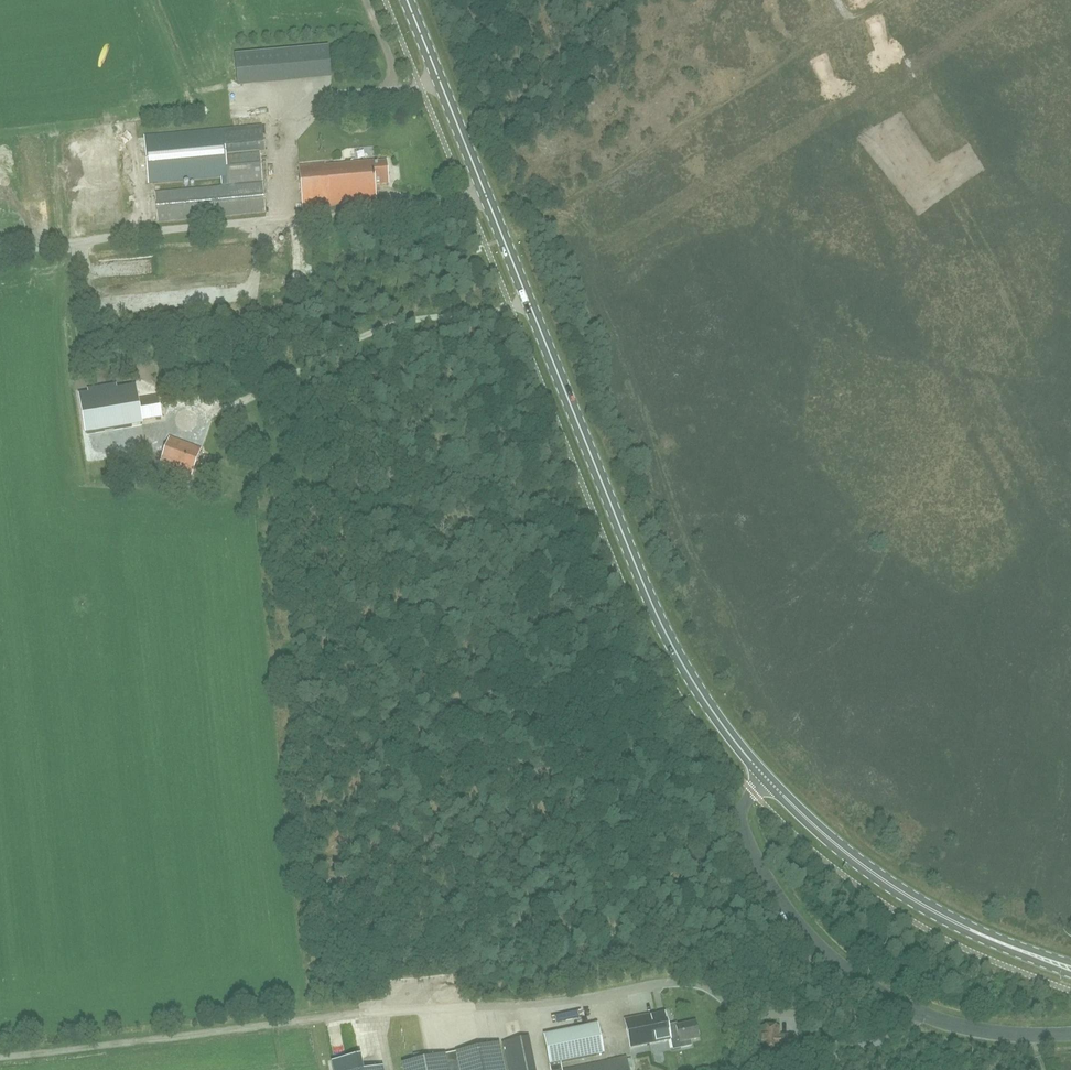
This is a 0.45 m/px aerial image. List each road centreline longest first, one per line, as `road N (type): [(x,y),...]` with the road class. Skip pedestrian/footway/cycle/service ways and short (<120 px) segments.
road 1 (primary): [(764,778),(678,659),(650,599),(407,0)]
road 2 (unclassified): [(1070,1029),(938,1015),(867,983),(792,920),(743,832),(741,812),(764,778)]
road 3 (track): [(0,1060),(384,1017)]
road 4 (primary): [(1070,968),(924,906),(836,843),(764,778)]

